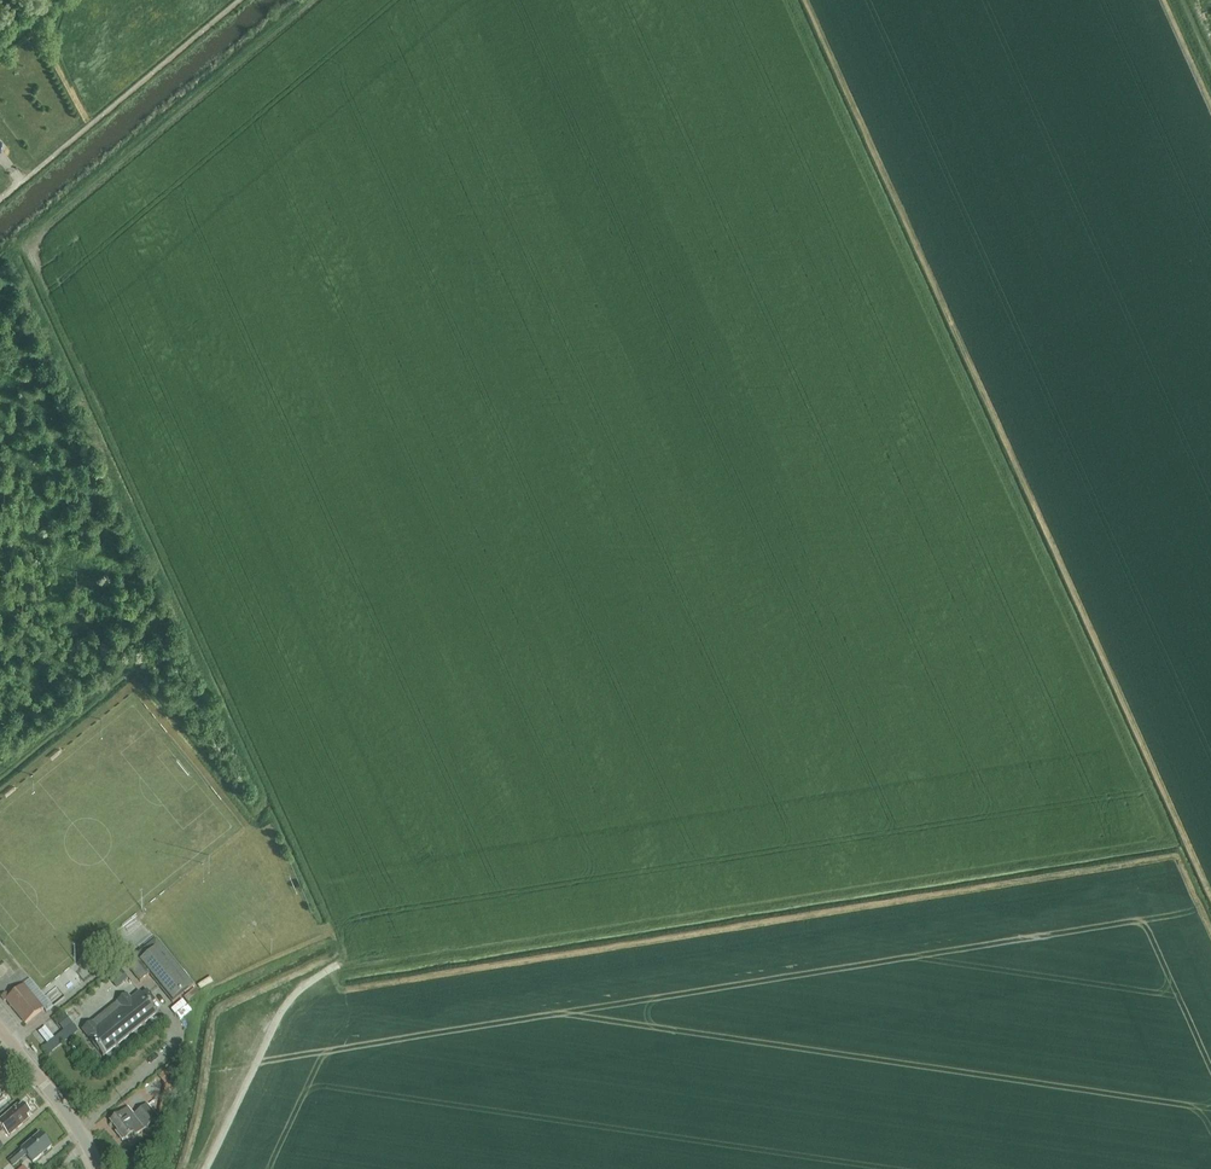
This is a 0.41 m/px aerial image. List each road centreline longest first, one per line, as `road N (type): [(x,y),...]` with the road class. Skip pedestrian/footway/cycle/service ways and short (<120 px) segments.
road 1 (track): [(207,1168),(286,1005),(338,966)]
road 2 (tertiary): [(99,1168),(68,1114),(0,1031)]

